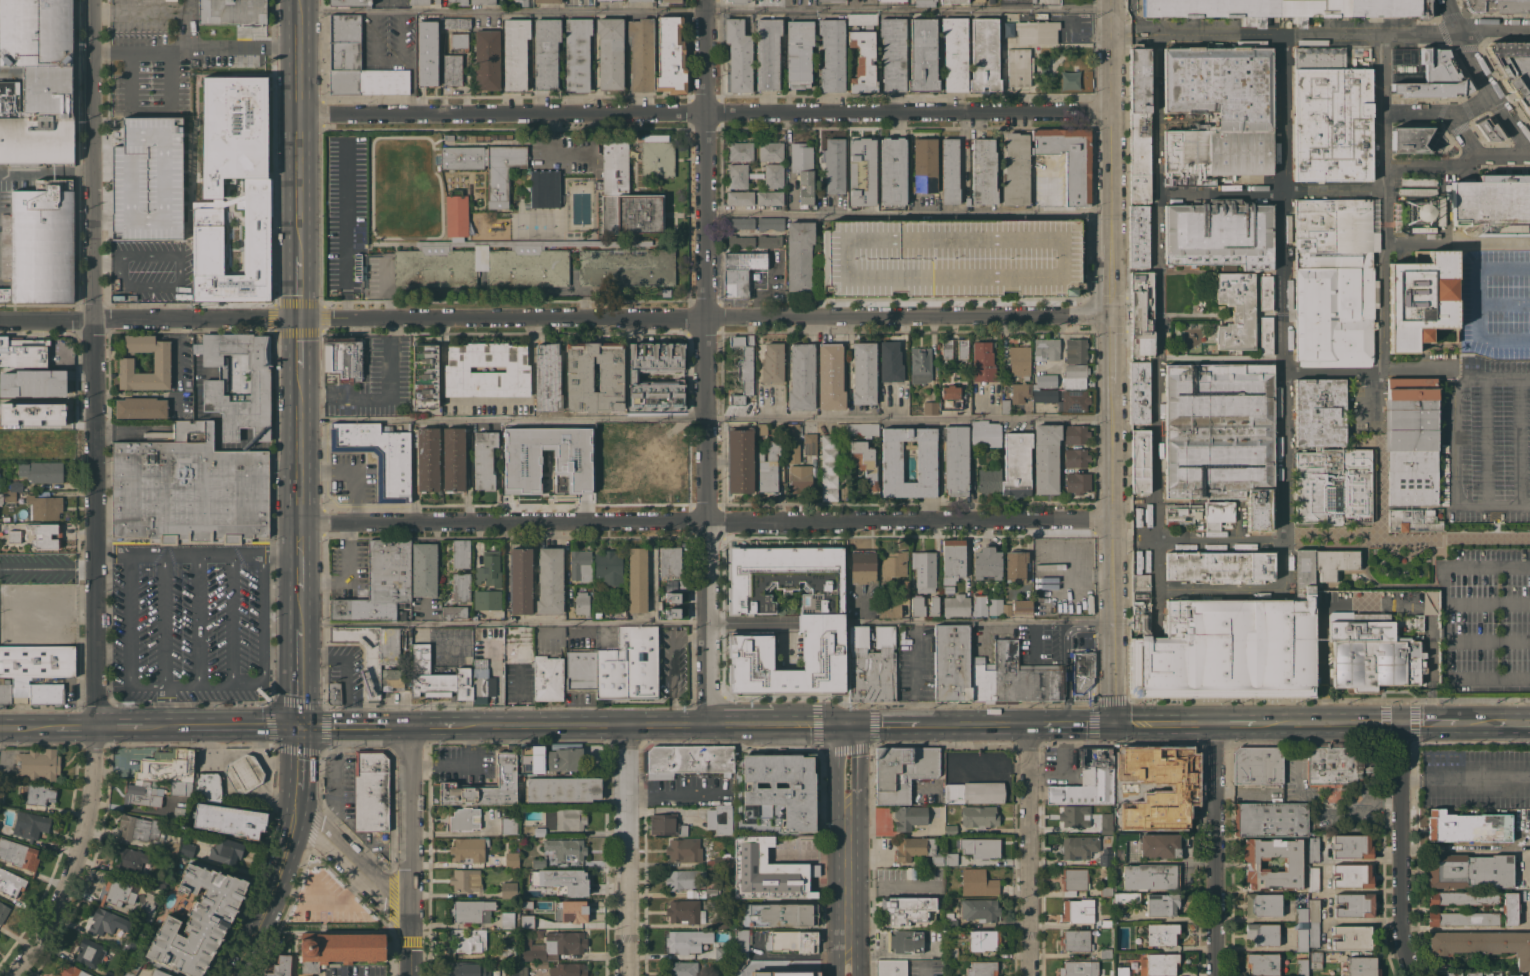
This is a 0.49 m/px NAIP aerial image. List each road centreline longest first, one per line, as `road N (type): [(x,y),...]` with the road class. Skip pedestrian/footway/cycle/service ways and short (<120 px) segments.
road 1 (residential): [(1109,316),(0,321)]
road 2 (residential): [(12,975),(54,907),(91,787),(89,0)]
road 3 (residential): [(1110,521),(298,521)]
road 4 (residential): [(1108,113),(300,114)]
road 5 (residential): [(709,723),(708,0)]
road 6 (secondary): [(298,554),(300,0)]
road 7 (secondary): [(464,726),(839,724)]
road 8 (residential): [(1411,975),(1400,935),(1399,724)]
road 9 (residential): [(1214,975),(1213,723)]
road 10 (residential): [(1028,975),(1028,725)]
road 11 (residential): [(627,975),(626,726)]
road 12 (tertiary): [(1108,0),(1109,243)]
road 13 (tertiary): [(1109,384),(1110,618)]
road 14 (residential): [(410,727),(410,909)]
road 15 (secondary): [(1028,725),(855,725)]
road 16 (secondary): [(228,975),(266,905),(292,817)]
road 17 (tertiary): [(410,909),(292,817)]
road 18 (tertiary): [(848,805),(847,951)]
road 19 (secondary): [(1399,724),(1263,723)]
road 20 (secondary): [(177,725),(298,726)]

